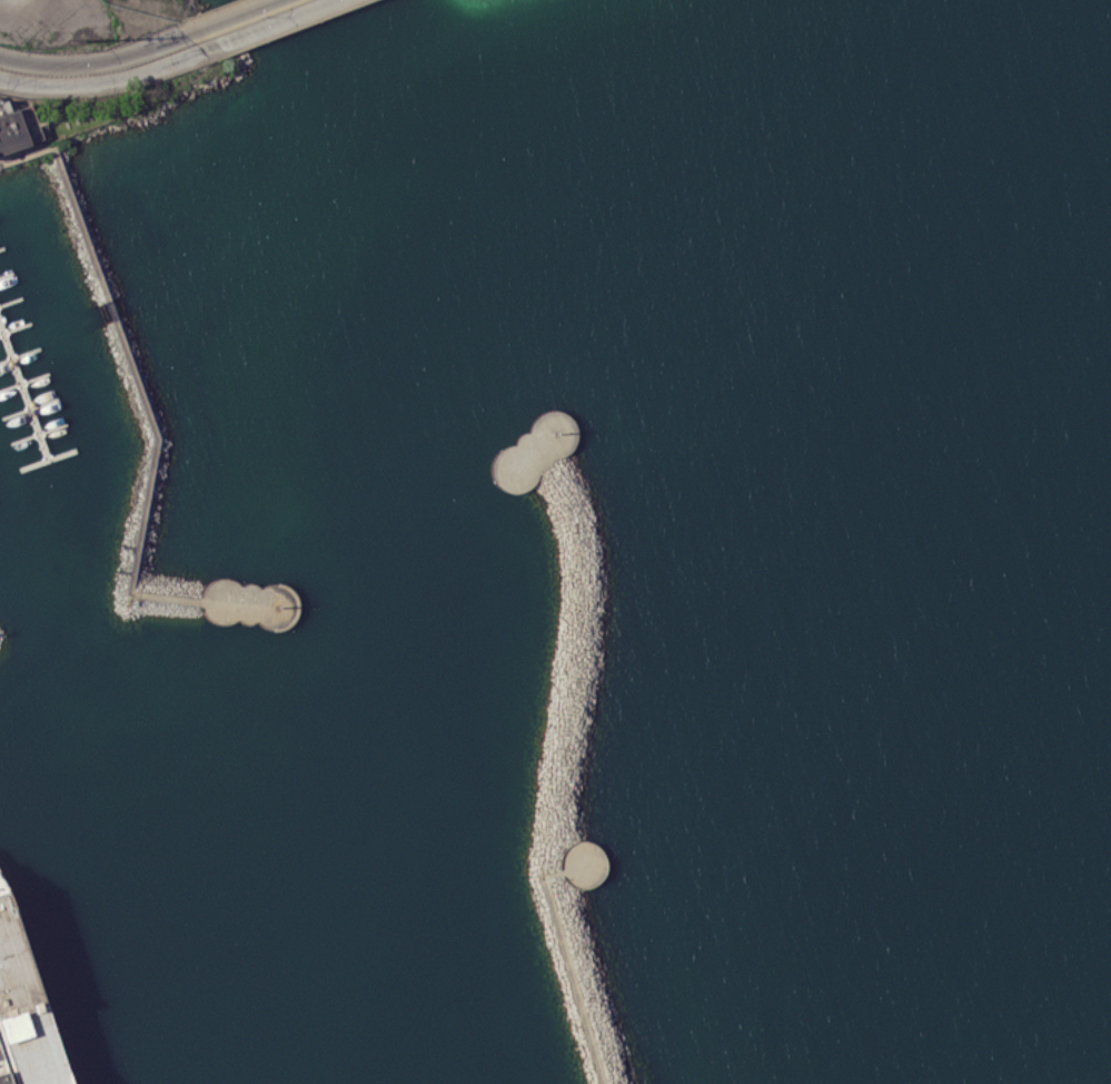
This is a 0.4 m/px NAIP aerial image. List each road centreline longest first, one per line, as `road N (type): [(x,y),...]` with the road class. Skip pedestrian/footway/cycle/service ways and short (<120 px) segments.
road 1 (residential): [(0,83),(72,85),(137,75),(202,50)]
road 2 (residential): [(182,33),(69,63),(0,55)]
road 3 (residential): [(202,50),(336,0)]

